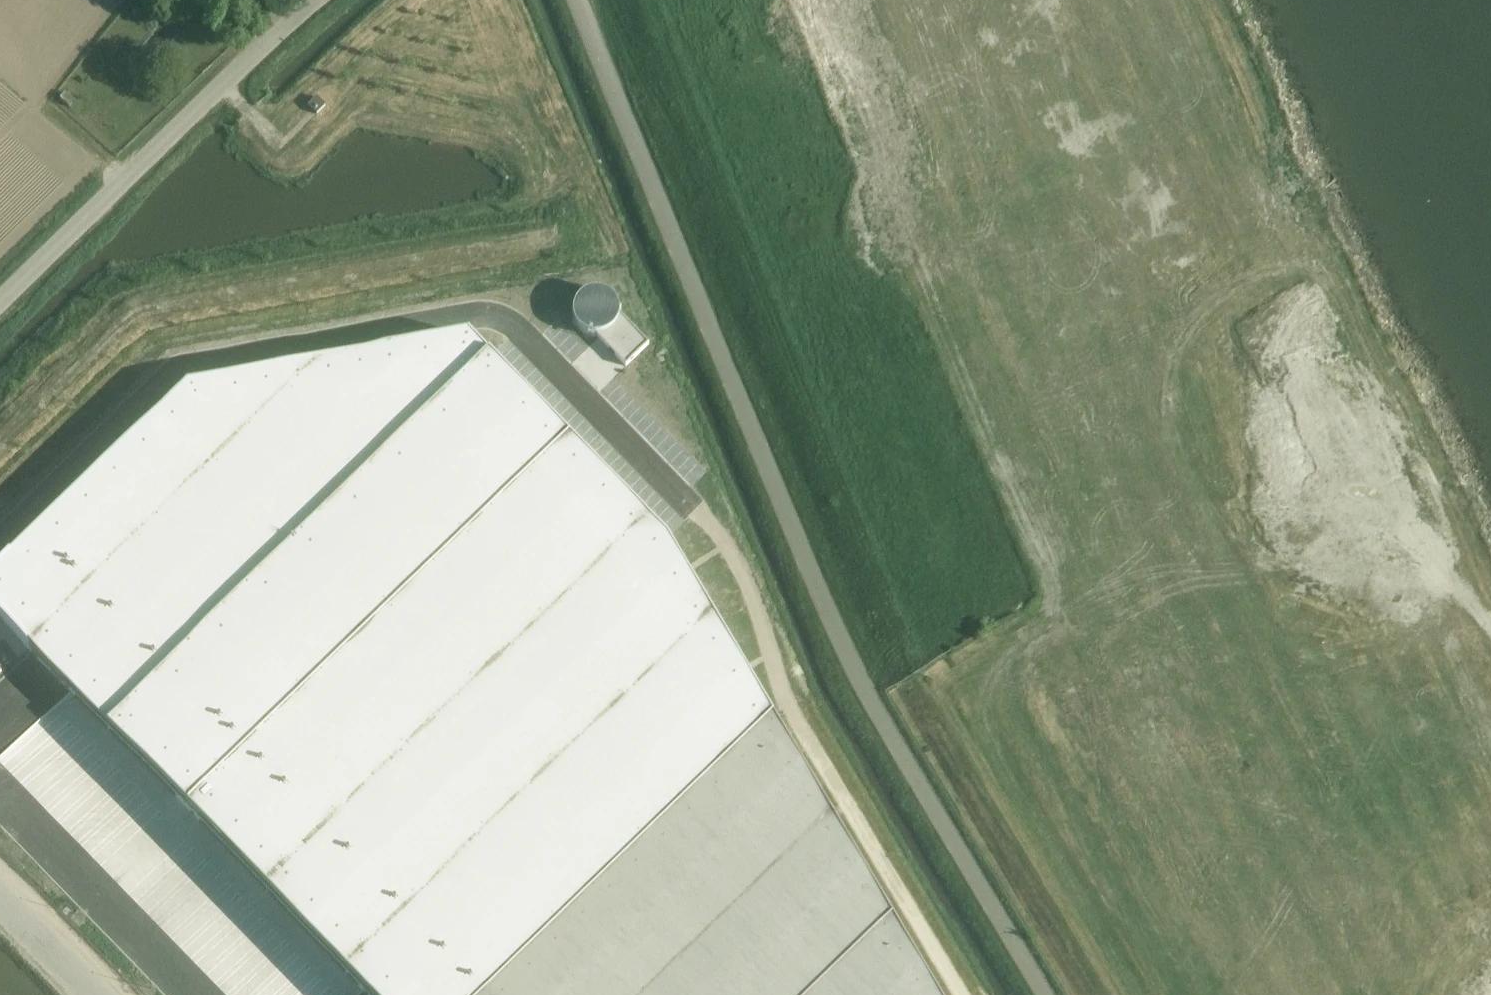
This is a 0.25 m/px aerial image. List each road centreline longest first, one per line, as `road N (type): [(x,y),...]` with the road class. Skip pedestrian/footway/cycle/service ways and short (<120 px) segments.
road 1 (unclassified): [(1045,994),(852,666),(575,0)]
road 2 (unclassified): [(0,302),(315,0)]
road 3 (tertiary): [(0,896),(96,994)]

